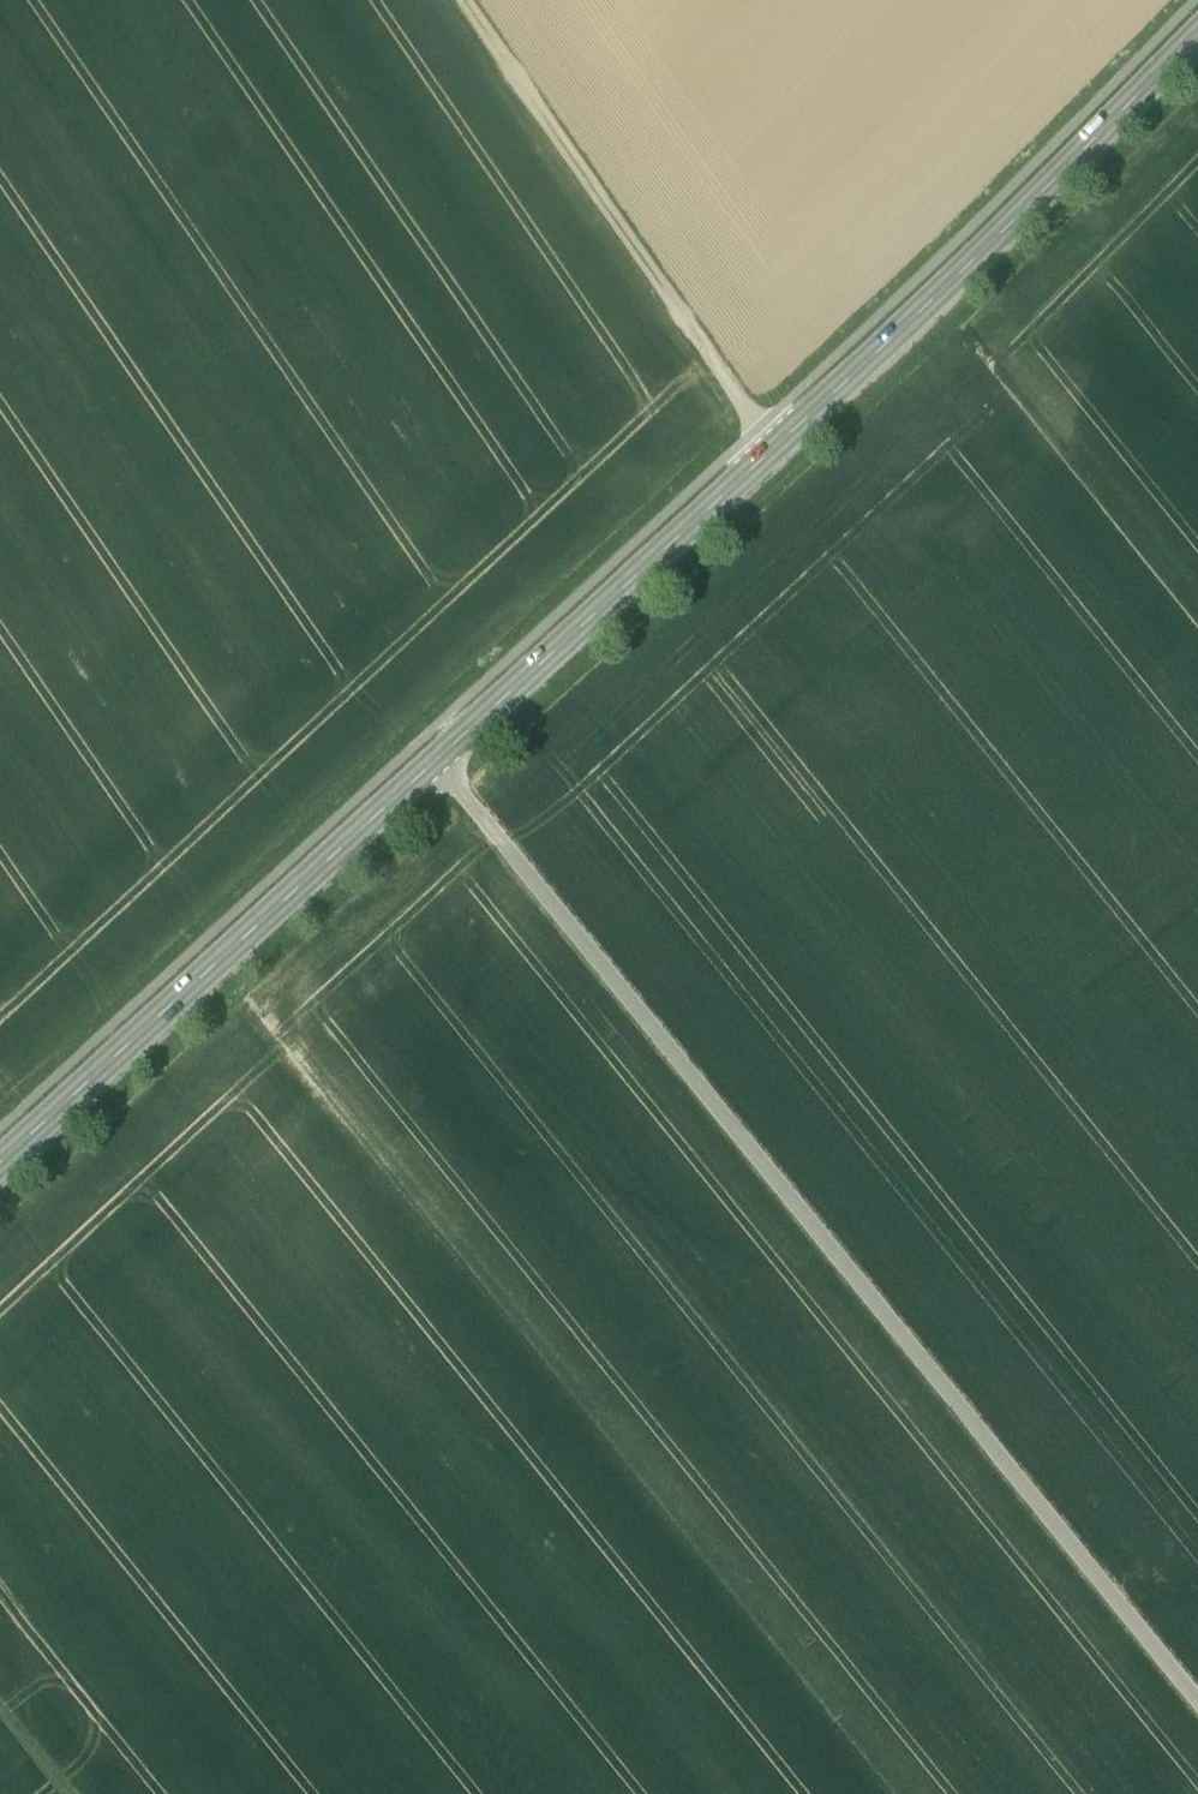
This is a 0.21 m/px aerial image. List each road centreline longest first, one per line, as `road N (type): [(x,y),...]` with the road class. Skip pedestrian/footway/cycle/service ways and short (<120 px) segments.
road 1 (tertiary): [(0,1163),(776,448),(1197,35)]
road 2 (track): [(1197,1694),(438,759)]
road 3 (track): [(467,0),(776,448)]

